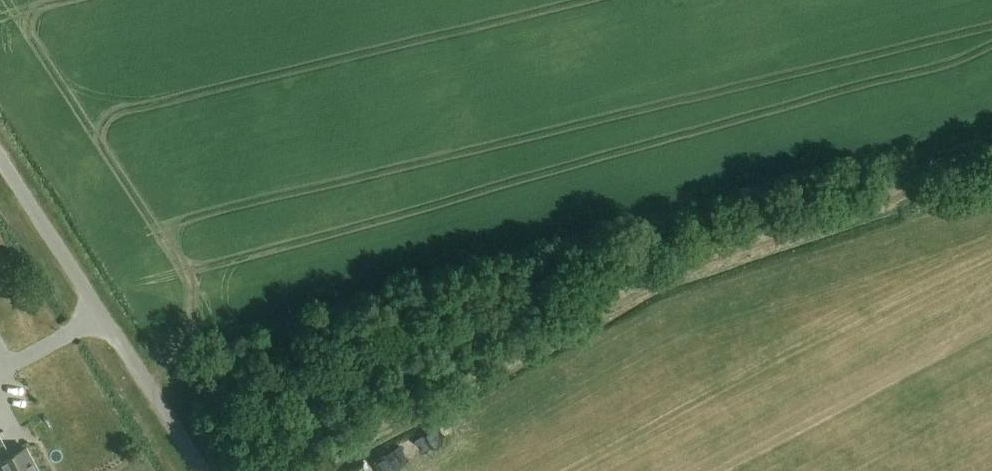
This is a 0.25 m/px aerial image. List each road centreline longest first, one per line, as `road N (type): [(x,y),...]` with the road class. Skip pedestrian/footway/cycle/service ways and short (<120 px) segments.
road 1 (track): [(602,308),(722,250),(897,190),(991,141)]
road 2 (unclassified): [(205,470),(0,158)]
road 3 (track): [(304,470),(602,308)]

